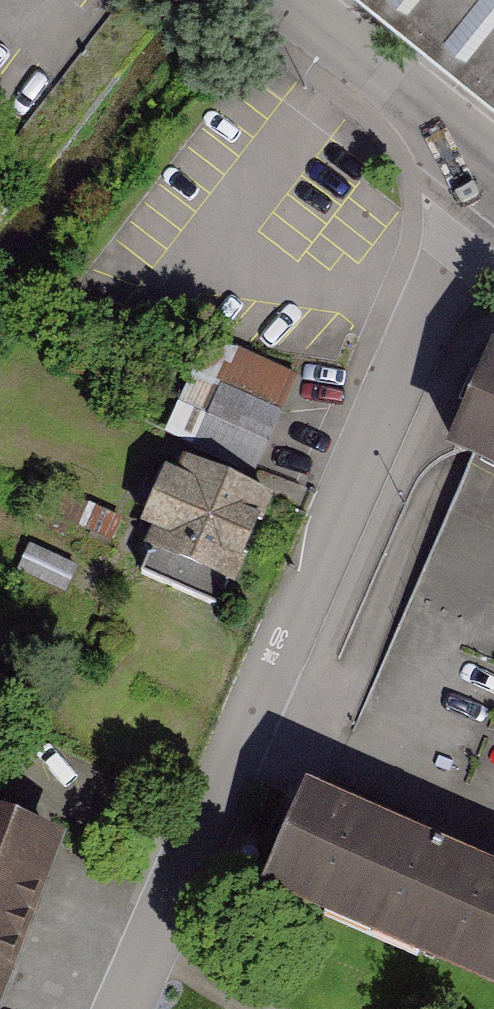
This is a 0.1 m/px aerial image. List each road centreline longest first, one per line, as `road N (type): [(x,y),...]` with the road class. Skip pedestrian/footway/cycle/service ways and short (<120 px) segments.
road 1 (residential): [(119,1008),(490,162)]
road 2 (residential): [(490,162),(280,0)]

